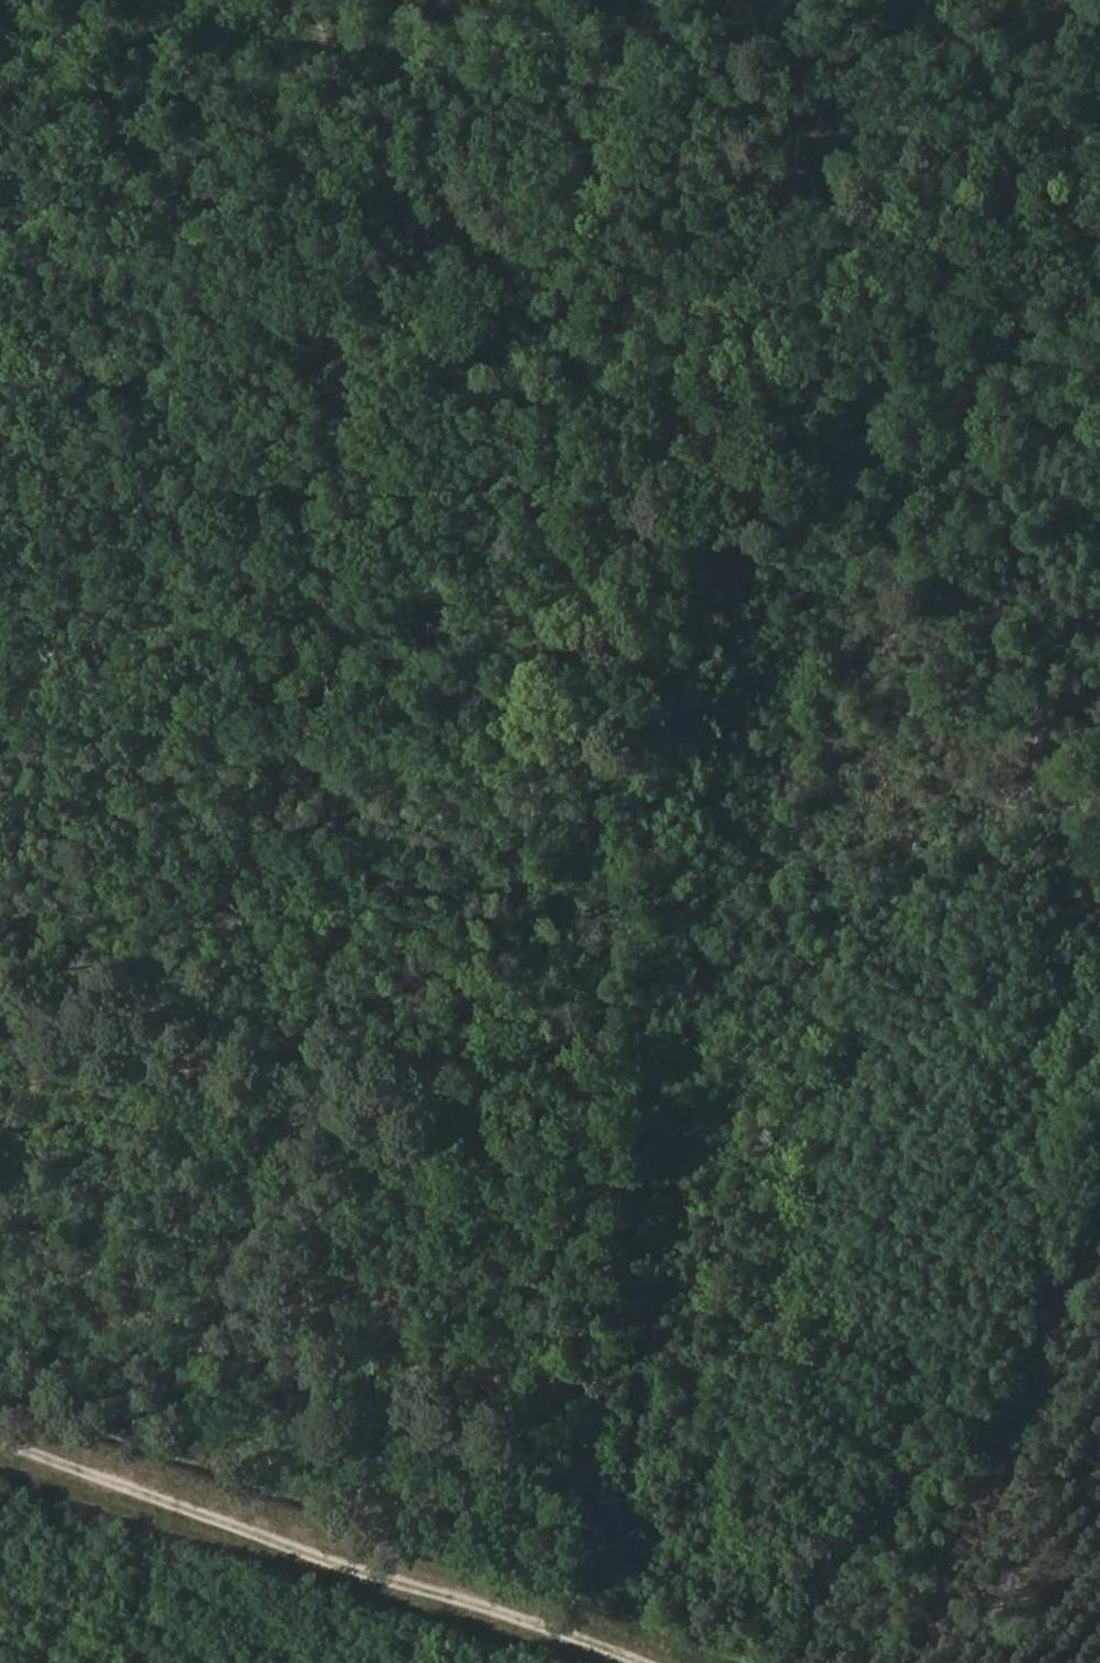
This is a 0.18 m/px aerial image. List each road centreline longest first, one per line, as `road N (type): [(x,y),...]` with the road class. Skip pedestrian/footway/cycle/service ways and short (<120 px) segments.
road 1 (track): [(0,1442),(460,1594),(627,1662)]

